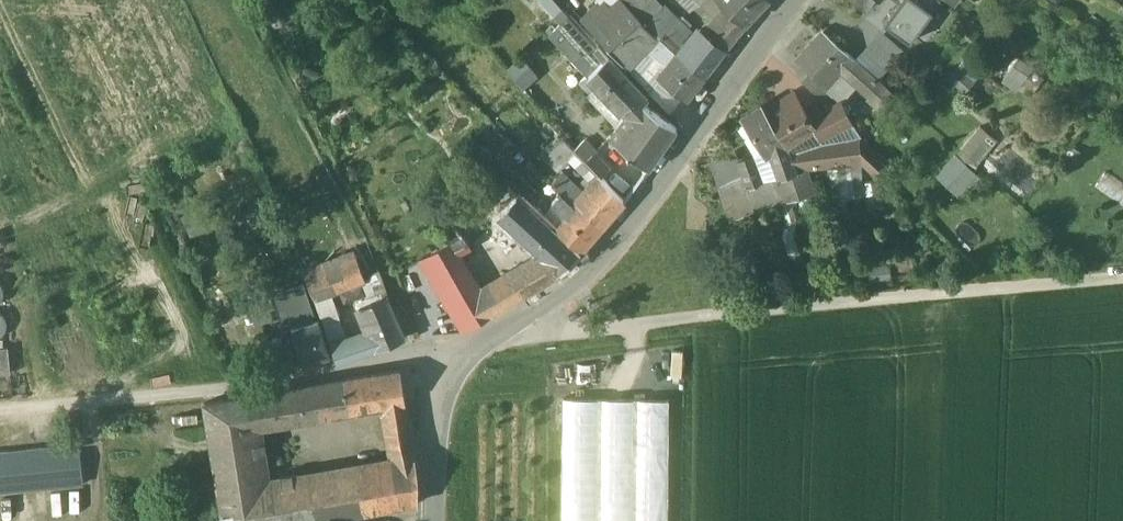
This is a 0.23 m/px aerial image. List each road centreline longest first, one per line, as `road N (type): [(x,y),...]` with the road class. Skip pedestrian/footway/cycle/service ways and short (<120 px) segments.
road 1 (secondary): [(794,0),(584,281),(454,363),(437,415),(435,520)]
road 2 (track): [(1122,280),(508,328)]

